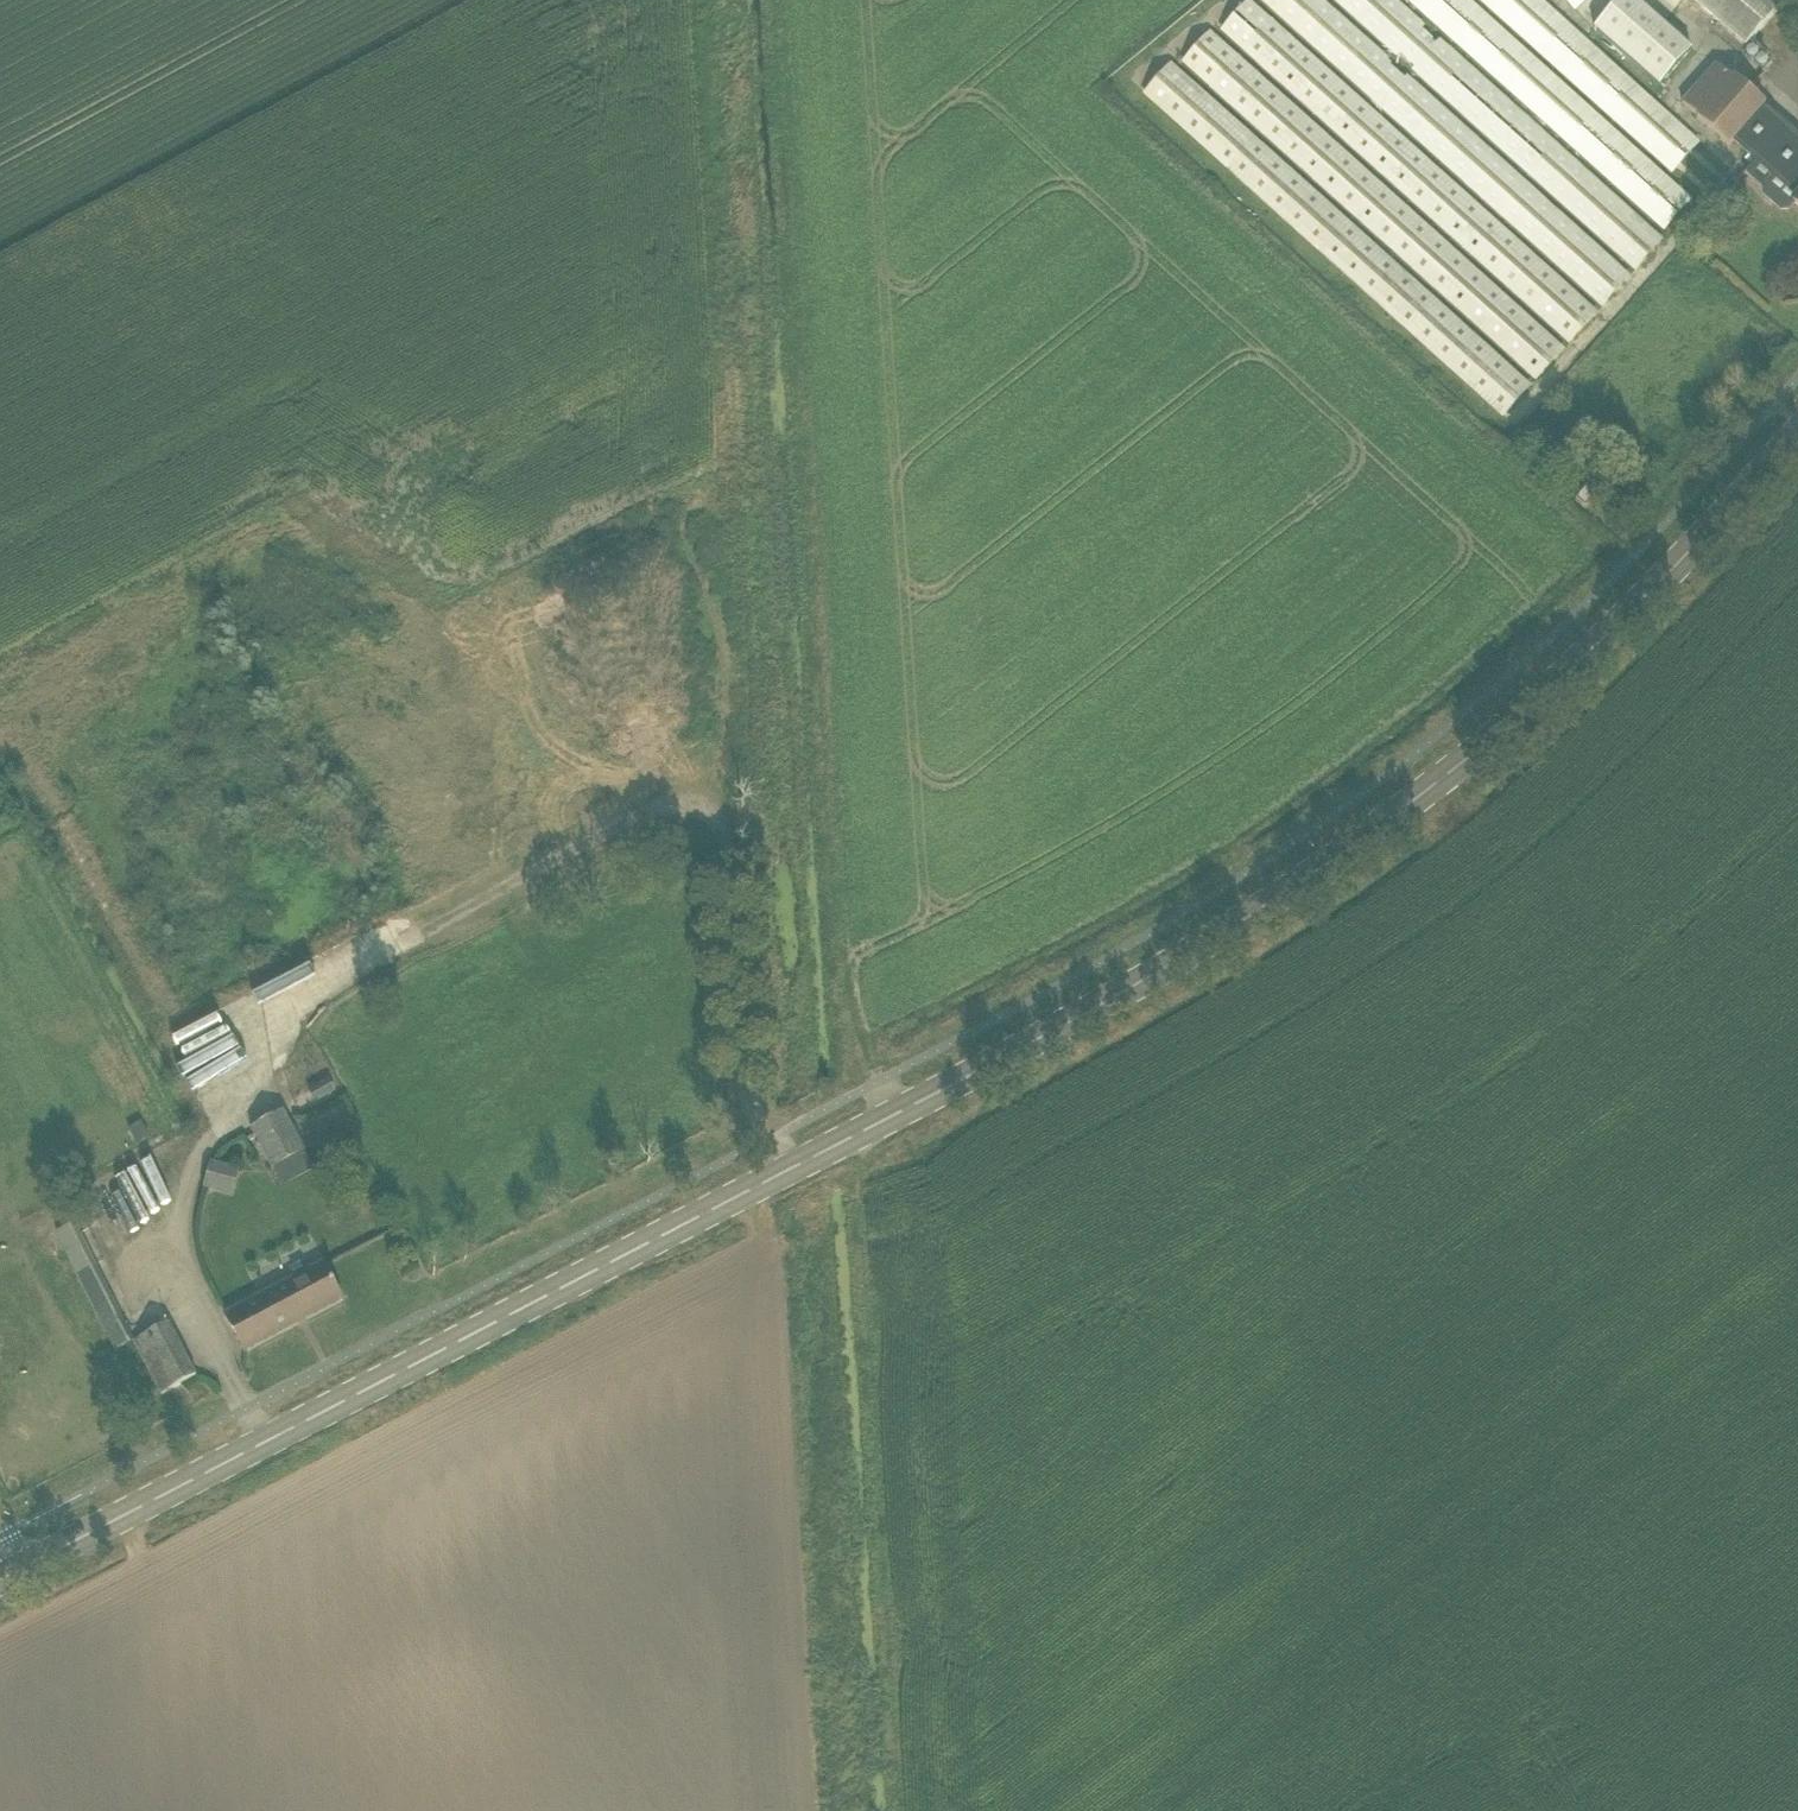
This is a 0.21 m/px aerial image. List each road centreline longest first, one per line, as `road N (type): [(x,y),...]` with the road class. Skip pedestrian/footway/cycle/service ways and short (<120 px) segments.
road 1 (secondary): [(793,1166),(1132,985),(1383,826),(1561,677),(1797,433)]
road 2 (unclassified): [(793,1166),(745,1097),(732,848),(726,821),(709,805),(668,800),(263,1009)]
road 3 (secondary): [(19,1569),(793,1166)]

